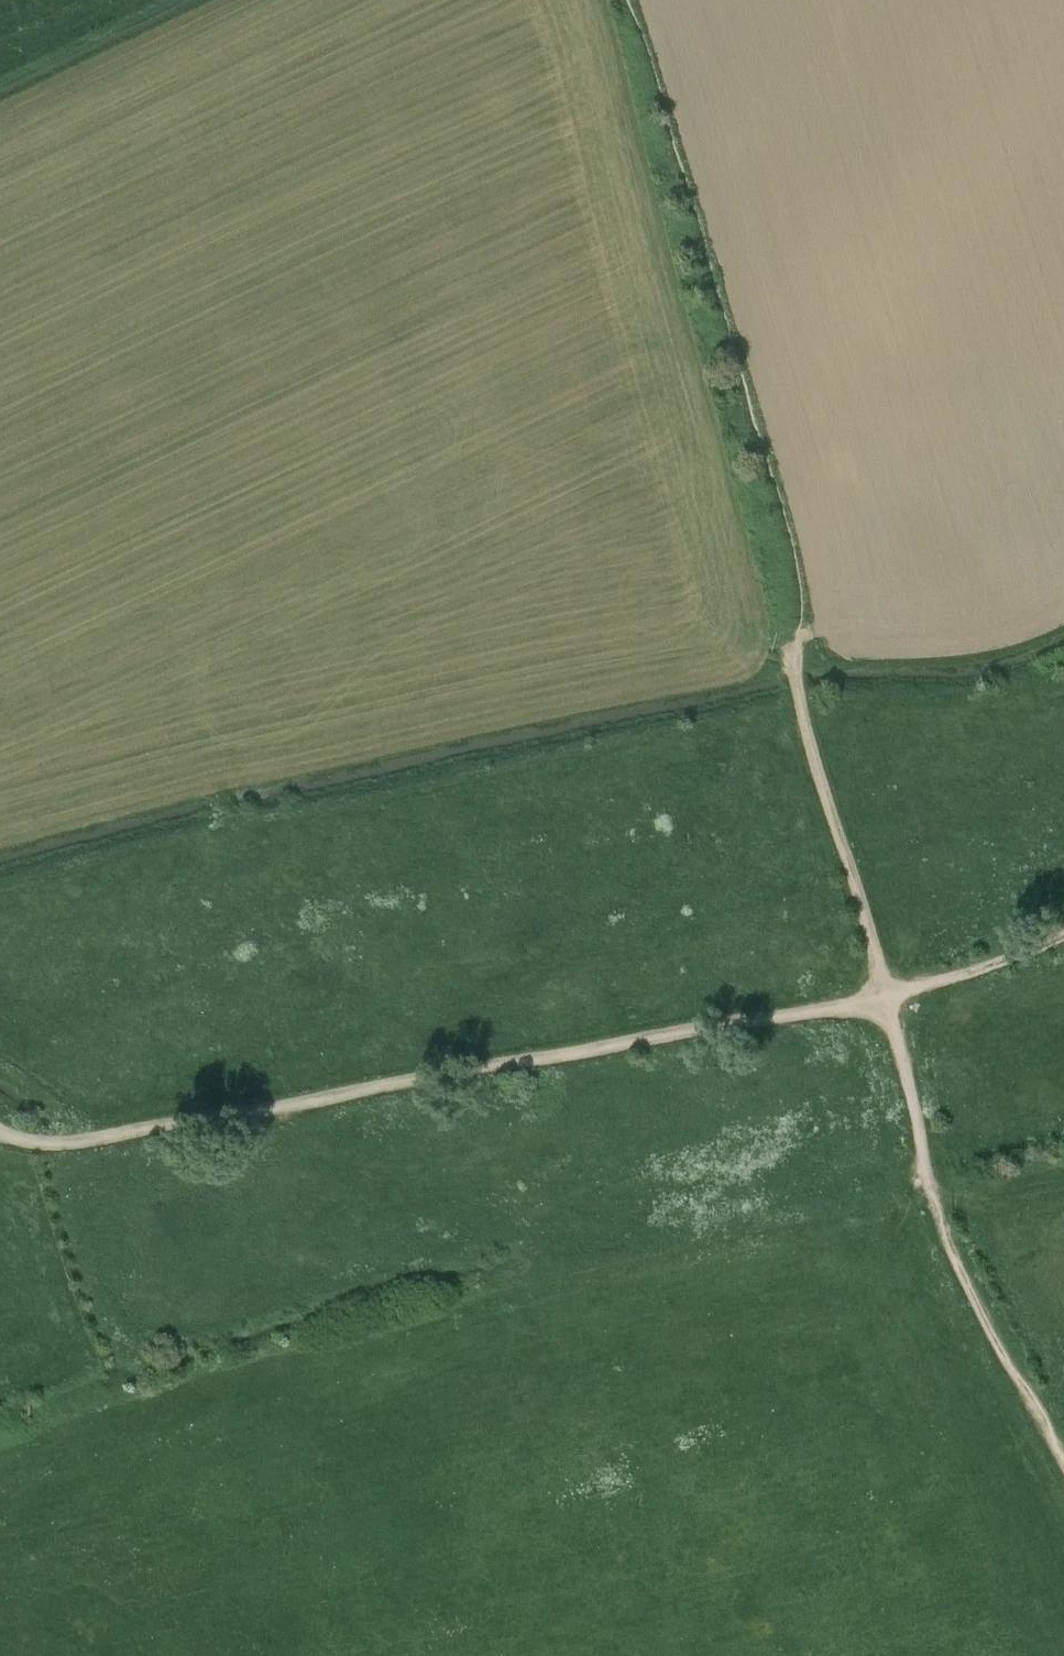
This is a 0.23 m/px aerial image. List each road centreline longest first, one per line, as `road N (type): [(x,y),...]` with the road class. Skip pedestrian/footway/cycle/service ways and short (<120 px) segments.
road 1 (track): [(885,993),(152,1131),(50,1138),(0,1125)]
road 2 (track): [(1063,1449),(966,1262),(929,1161),(885,993)]
road 3 (track): [(885,993),(798,679),(807,632)]
road 4 (track): [(1063,936),(885,993)]

